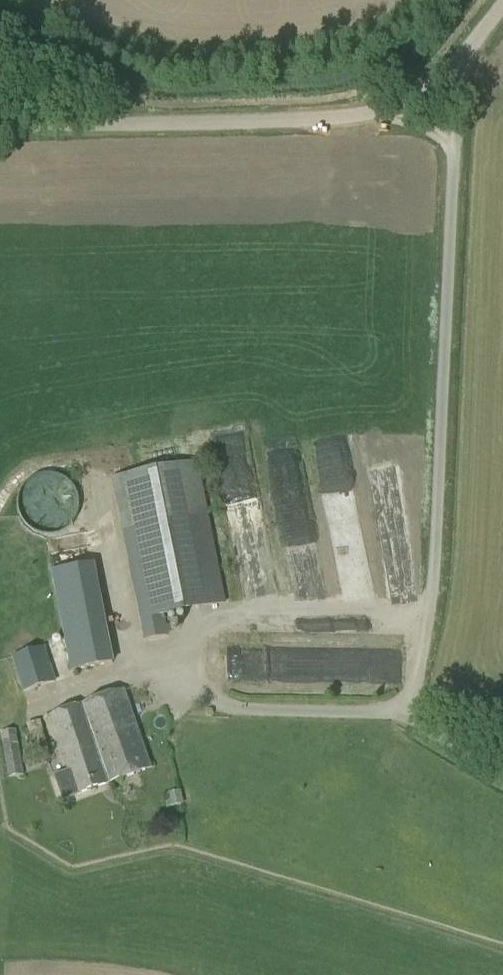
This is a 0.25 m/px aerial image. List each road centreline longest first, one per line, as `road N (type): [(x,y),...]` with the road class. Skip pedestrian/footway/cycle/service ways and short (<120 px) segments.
road 1 (unclassified): [(502,774),(418,727),(407,705),(433,636),(455,142)]
road 2 (unclassified): [(0,123),(375,114)]

